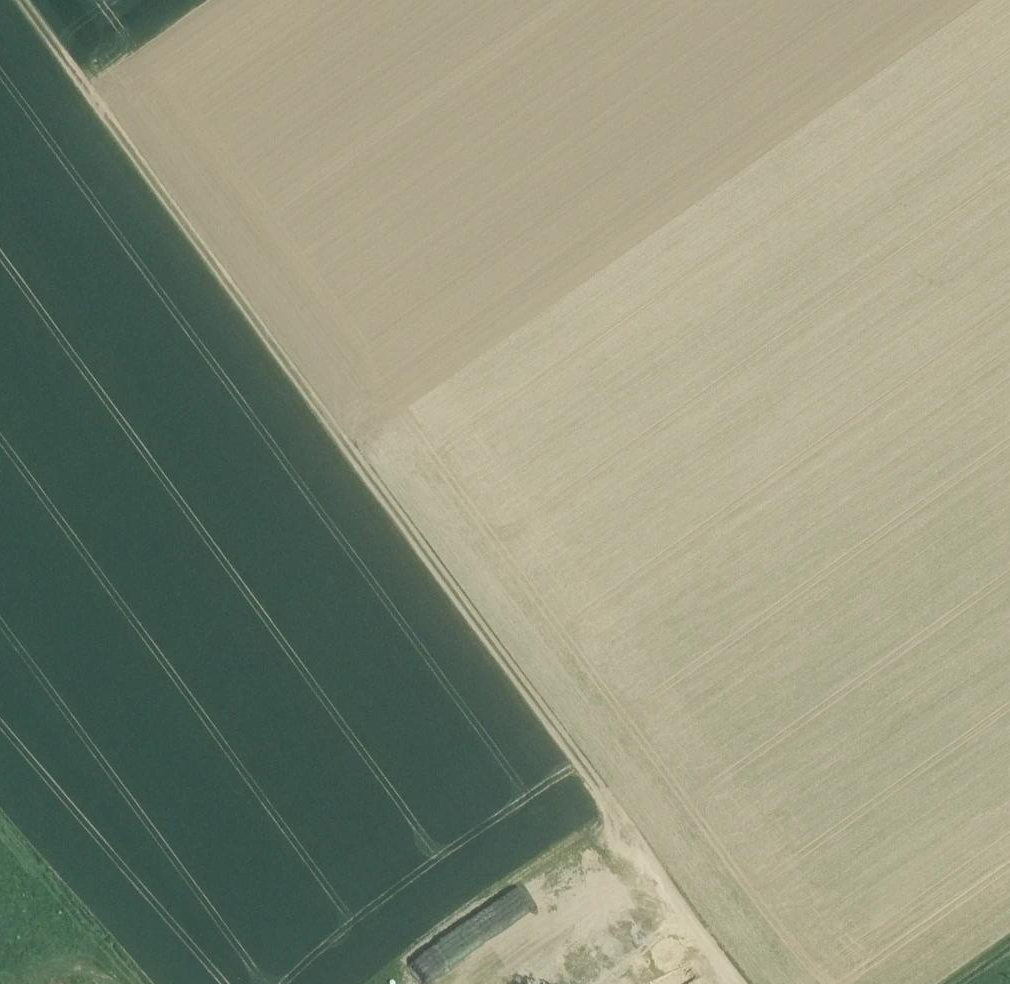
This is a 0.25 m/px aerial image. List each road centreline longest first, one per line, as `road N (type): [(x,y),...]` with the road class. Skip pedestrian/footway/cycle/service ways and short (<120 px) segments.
road 1 (track): [(23,0),(742,983)]

